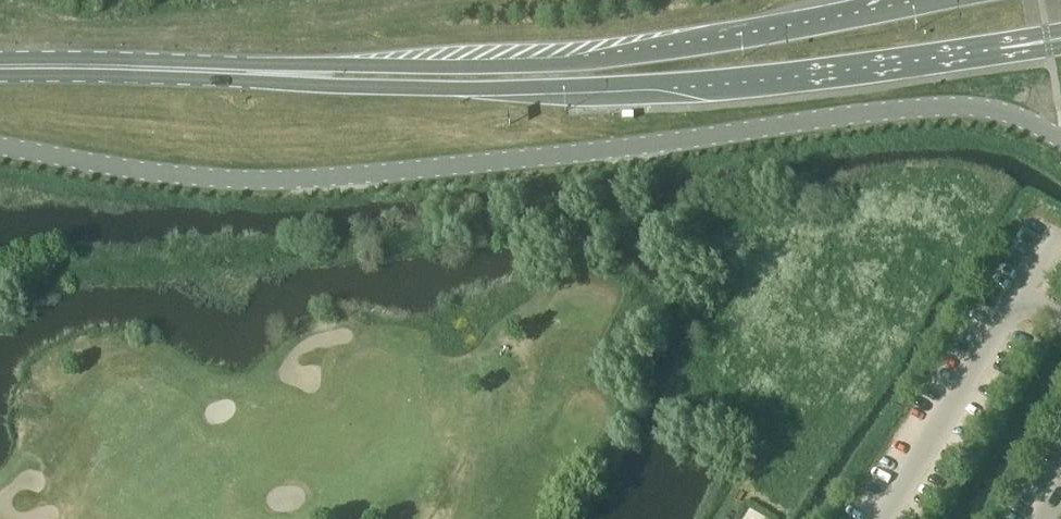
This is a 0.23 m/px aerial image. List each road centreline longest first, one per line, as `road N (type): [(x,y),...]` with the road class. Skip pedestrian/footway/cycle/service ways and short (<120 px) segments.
road 1 (unclassified): [(1060,140),(983,108),(945,106),(574,153),(251,181),(0,148)]
road 2 (primary): [(287,74),(375,87),(630,85),(822,75),(1047,43)]
road 3 (primary): [(925,0),(796,29),(578,61),(287,74)]
road 4 (primary): [(0,69),(287,74)]

